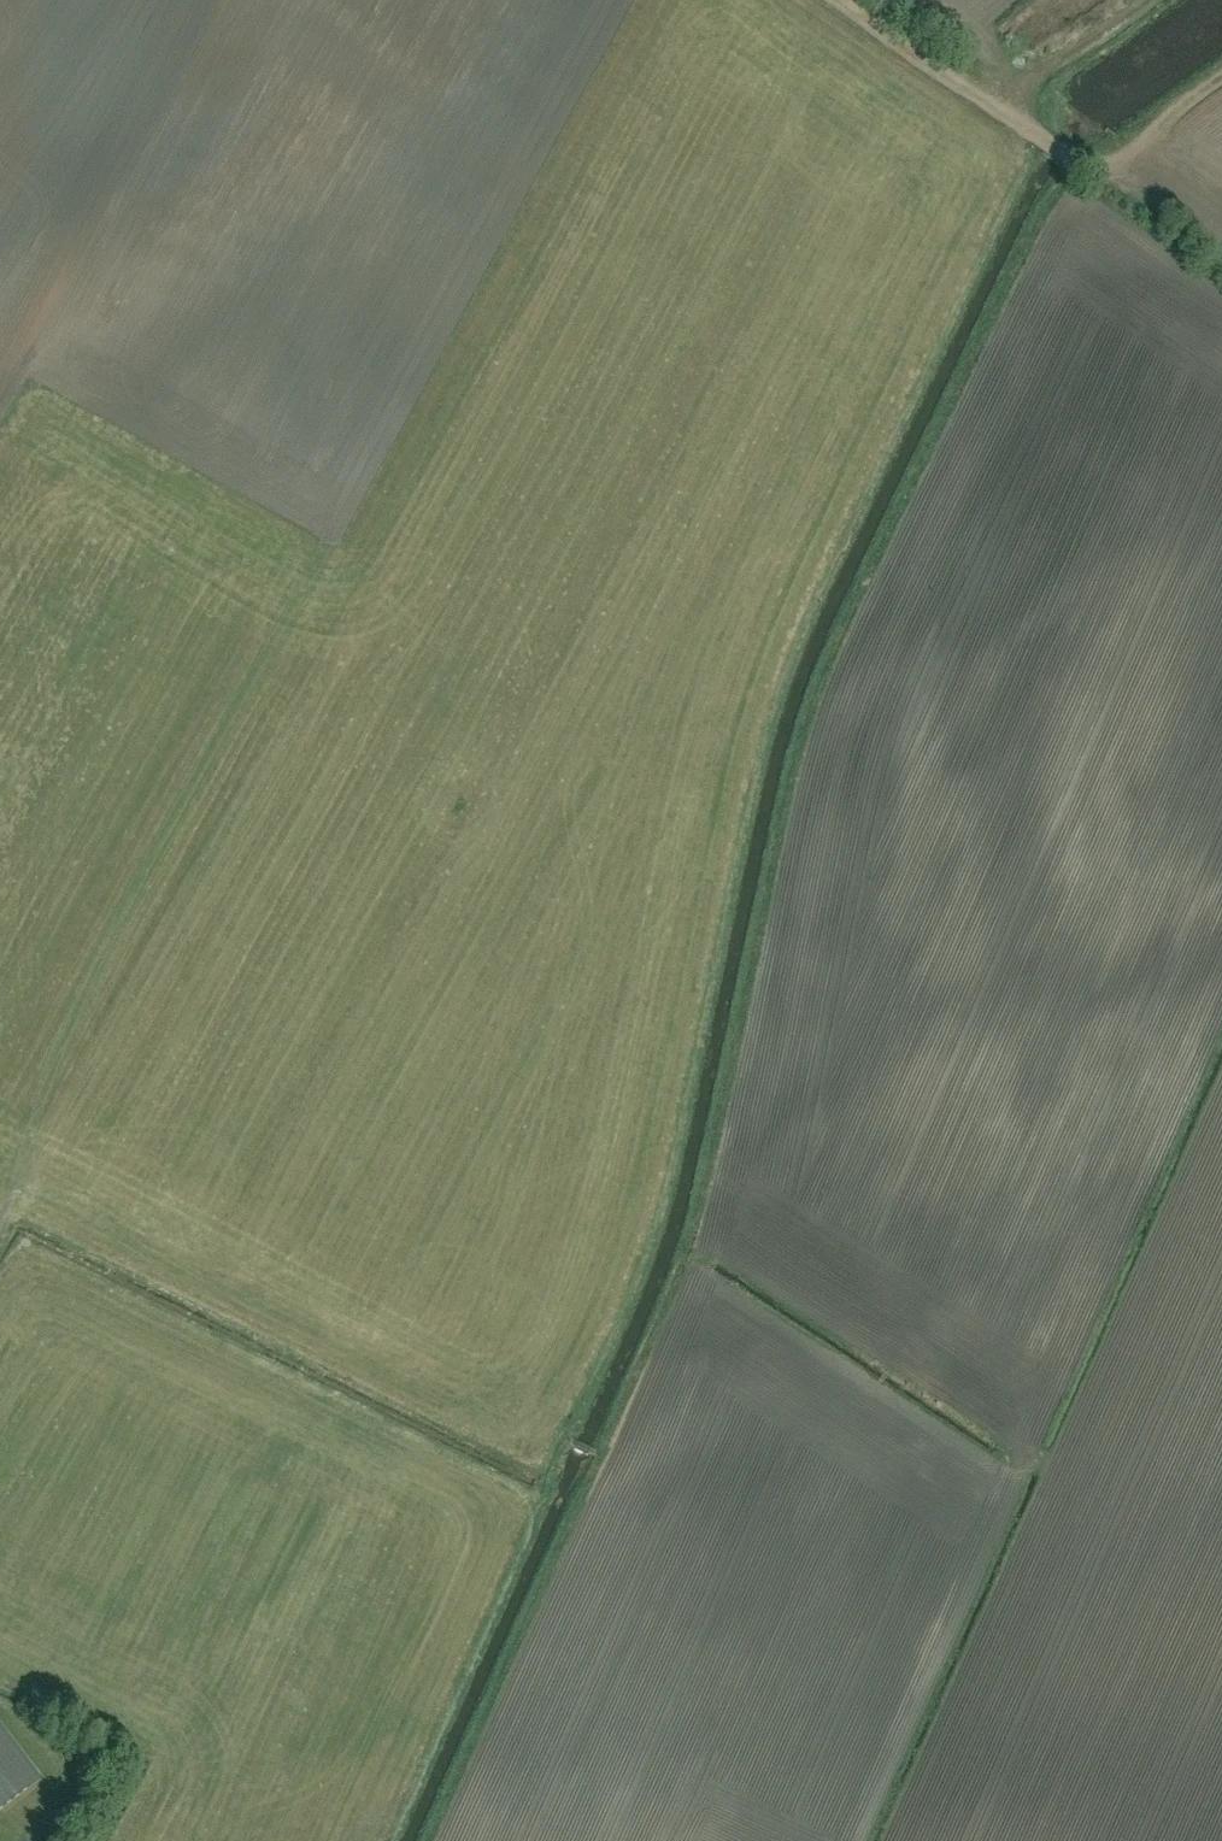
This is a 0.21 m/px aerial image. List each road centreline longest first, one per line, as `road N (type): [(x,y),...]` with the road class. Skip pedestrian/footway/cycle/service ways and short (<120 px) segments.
road 1 (track): [(1078,166),(847,0)]
road 2 (track): [(1004,108),(1147,0)]
road 3 (track): [(1221,75),(1126,157),(1078,166)]

